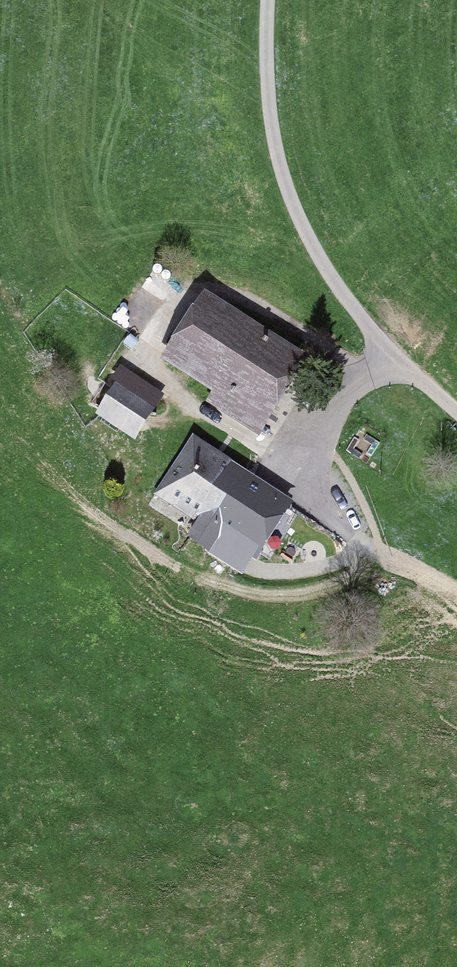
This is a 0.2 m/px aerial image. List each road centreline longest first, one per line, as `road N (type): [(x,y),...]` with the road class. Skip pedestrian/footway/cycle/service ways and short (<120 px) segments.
road 1 (track): [(268,0),(272,129),(301,222),(347,301),(397,362),(456,413)]
road 2 (track): [(394,358),(360,377),(336,419),(306,445),(302,486),(314,519),(456,590)]
road 3 (track): [(86,515),(189,575),(256,582),(345,565),(361,546)]
road 4 (track): [(306,445),(273,453),(157,383),(152,351),(174,310)]
road 5 (track): [(360,377),(309,331),(224,289),(184,287),(174,310)]

